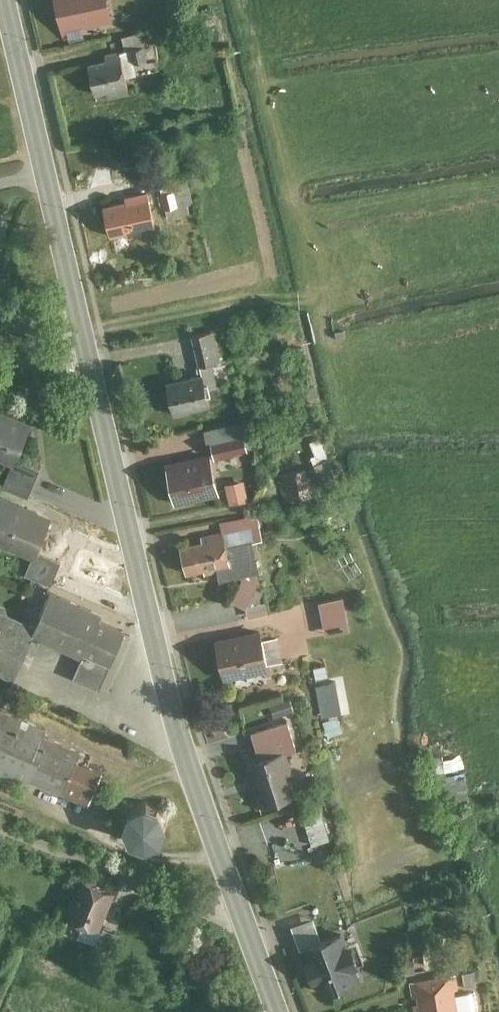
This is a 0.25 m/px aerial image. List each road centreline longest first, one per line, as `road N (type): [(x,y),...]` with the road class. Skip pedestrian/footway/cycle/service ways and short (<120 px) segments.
road 1 (secondary): [(284,1011),(180,719),(9,0)]
road 2 (track): [(89,350),(288,303)]

